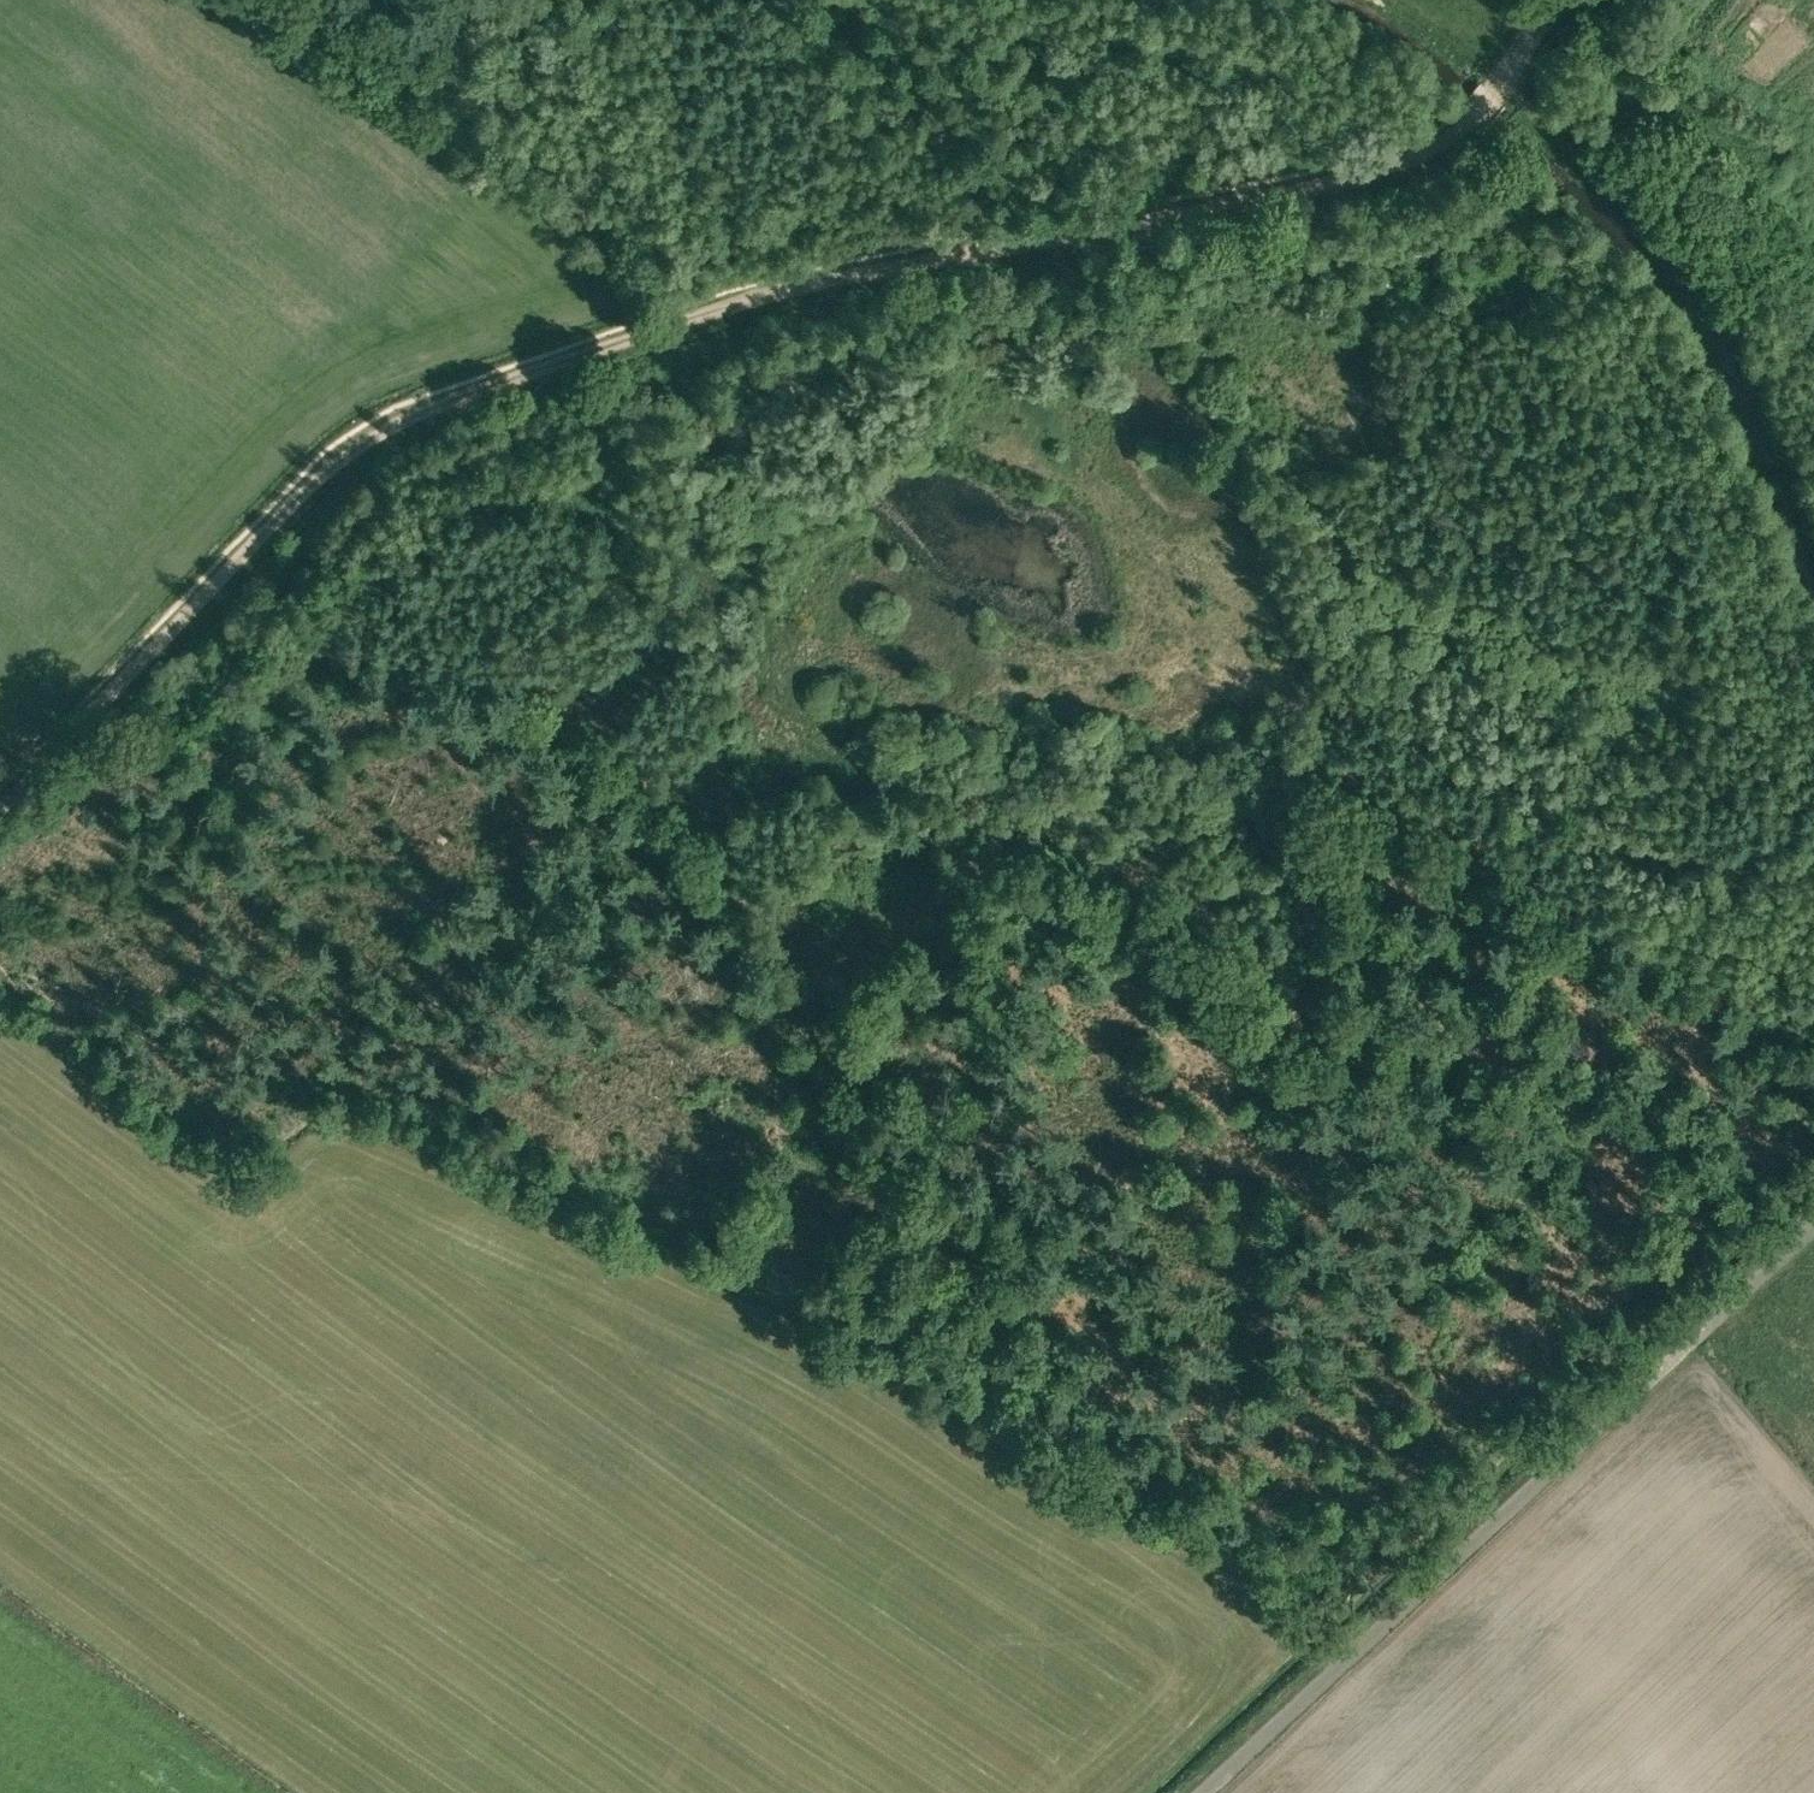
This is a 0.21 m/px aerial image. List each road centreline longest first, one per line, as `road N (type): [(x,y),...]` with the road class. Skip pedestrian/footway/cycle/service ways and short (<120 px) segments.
road 1 (track): [(0,810),(320,480),(412,418),(695,319),(874,271),(1349,177),(1438,145),(1482,106)]
road 2 (unclassified): [(1203,1792),(1813,1220)]

